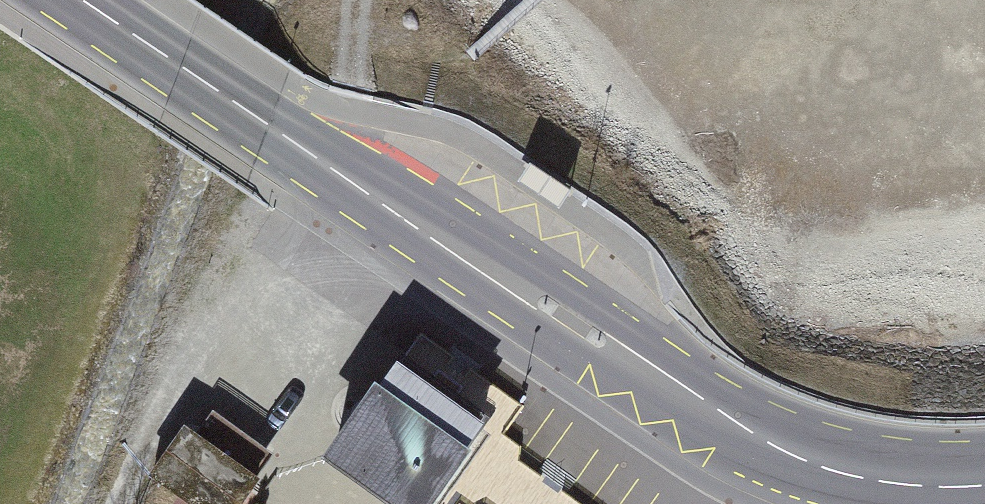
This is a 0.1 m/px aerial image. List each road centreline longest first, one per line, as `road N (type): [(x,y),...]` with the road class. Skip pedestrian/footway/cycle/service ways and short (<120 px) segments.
road 1 (secondary): [(834,471),(718,414),(81,0)]
road 2 (track): [(257,331),(192,348),(115,503)]
road 3 (secondary): [(984,486),(933,488),(834,471)]

